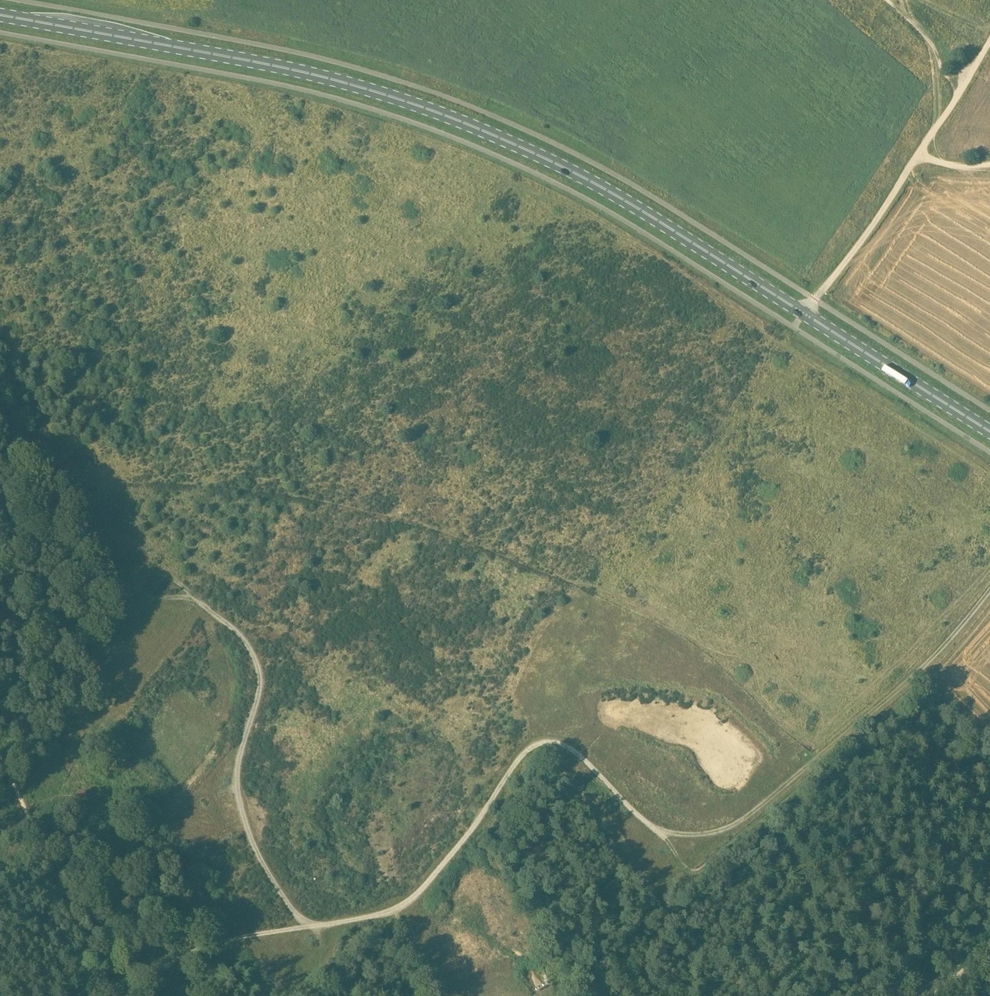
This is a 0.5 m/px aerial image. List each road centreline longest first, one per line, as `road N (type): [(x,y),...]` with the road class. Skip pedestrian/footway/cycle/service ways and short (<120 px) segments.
road 1 (primary): [(989,433),(629,203),(485,131),(337,81),(0,15)]
road 2 (track): [(989,611),(747,837),(687,862),(666,833)]
road 3 (track): [(793,327),(876,222),(989,40)]
road 4 (track): [(0,759),(110,995)]
road 5 (track): [(308,924),(102,979)]

